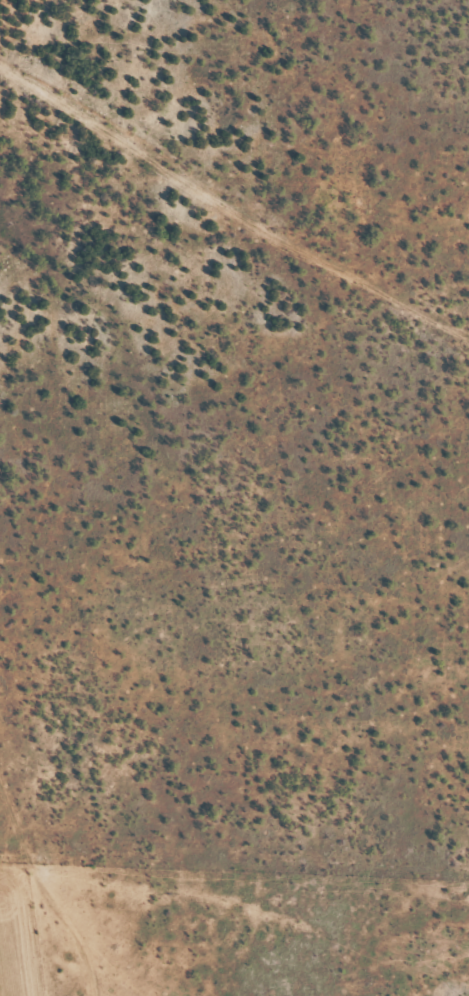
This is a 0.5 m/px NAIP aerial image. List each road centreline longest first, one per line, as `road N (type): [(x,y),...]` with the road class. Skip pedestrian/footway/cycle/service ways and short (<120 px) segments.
road 1 (residential): [(0,864),(35,864),(70,930),(83,995)]

